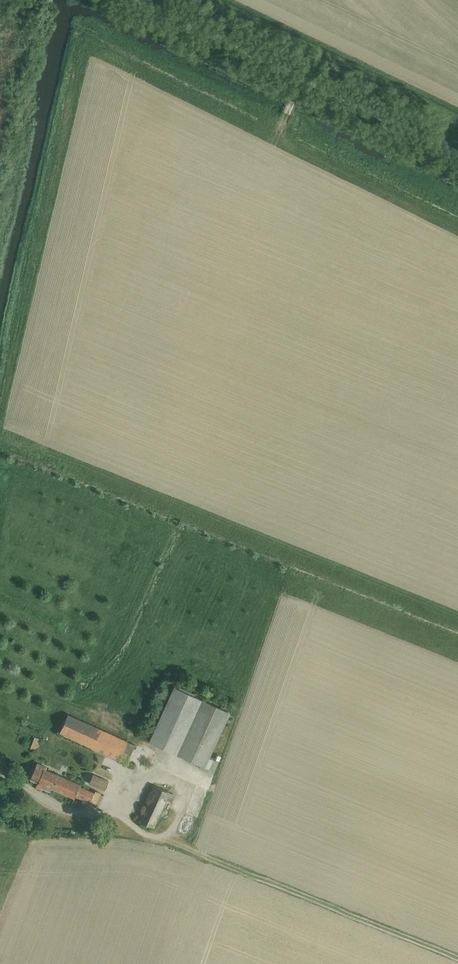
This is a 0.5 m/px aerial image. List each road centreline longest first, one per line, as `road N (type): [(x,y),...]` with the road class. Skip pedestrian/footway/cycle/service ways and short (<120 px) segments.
road 1 (unclassified): [(457,154),(140,0)]
road 2 (track): [(457,956),(163,838)]
road 3 (track): [(457,235),(256,136)]

